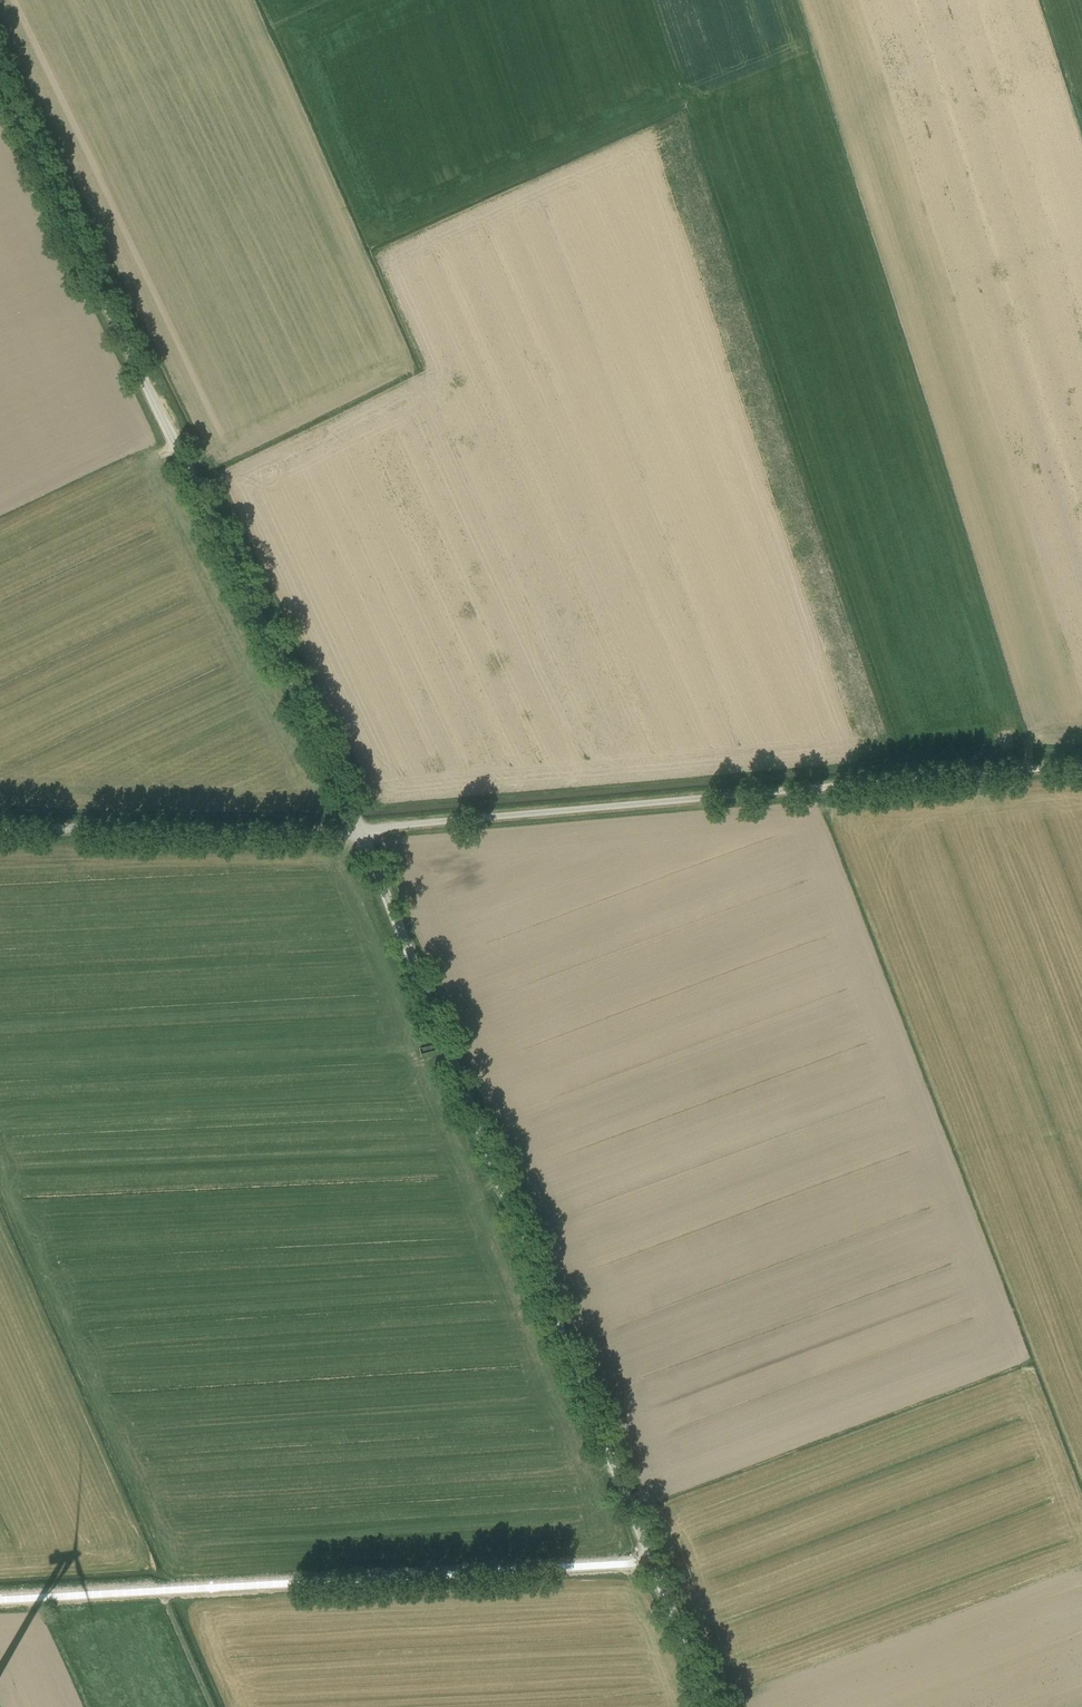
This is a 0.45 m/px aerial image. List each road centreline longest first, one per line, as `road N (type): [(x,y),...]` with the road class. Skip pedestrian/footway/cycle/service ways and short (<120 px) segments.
road 1 (unclassified): [(359,832),(0,82)]
road 2 (unclassified): [(651,1559),(359,832)]
road 3 (unclassified): [(359,832),(1081,765)]
road 4 (unclassified): [(0,1598),(651,1559)]
road 5 (unclassified): [(359,832),(0,825)]
road 6 (unclassified): [(710,1706),(651,1559)]

